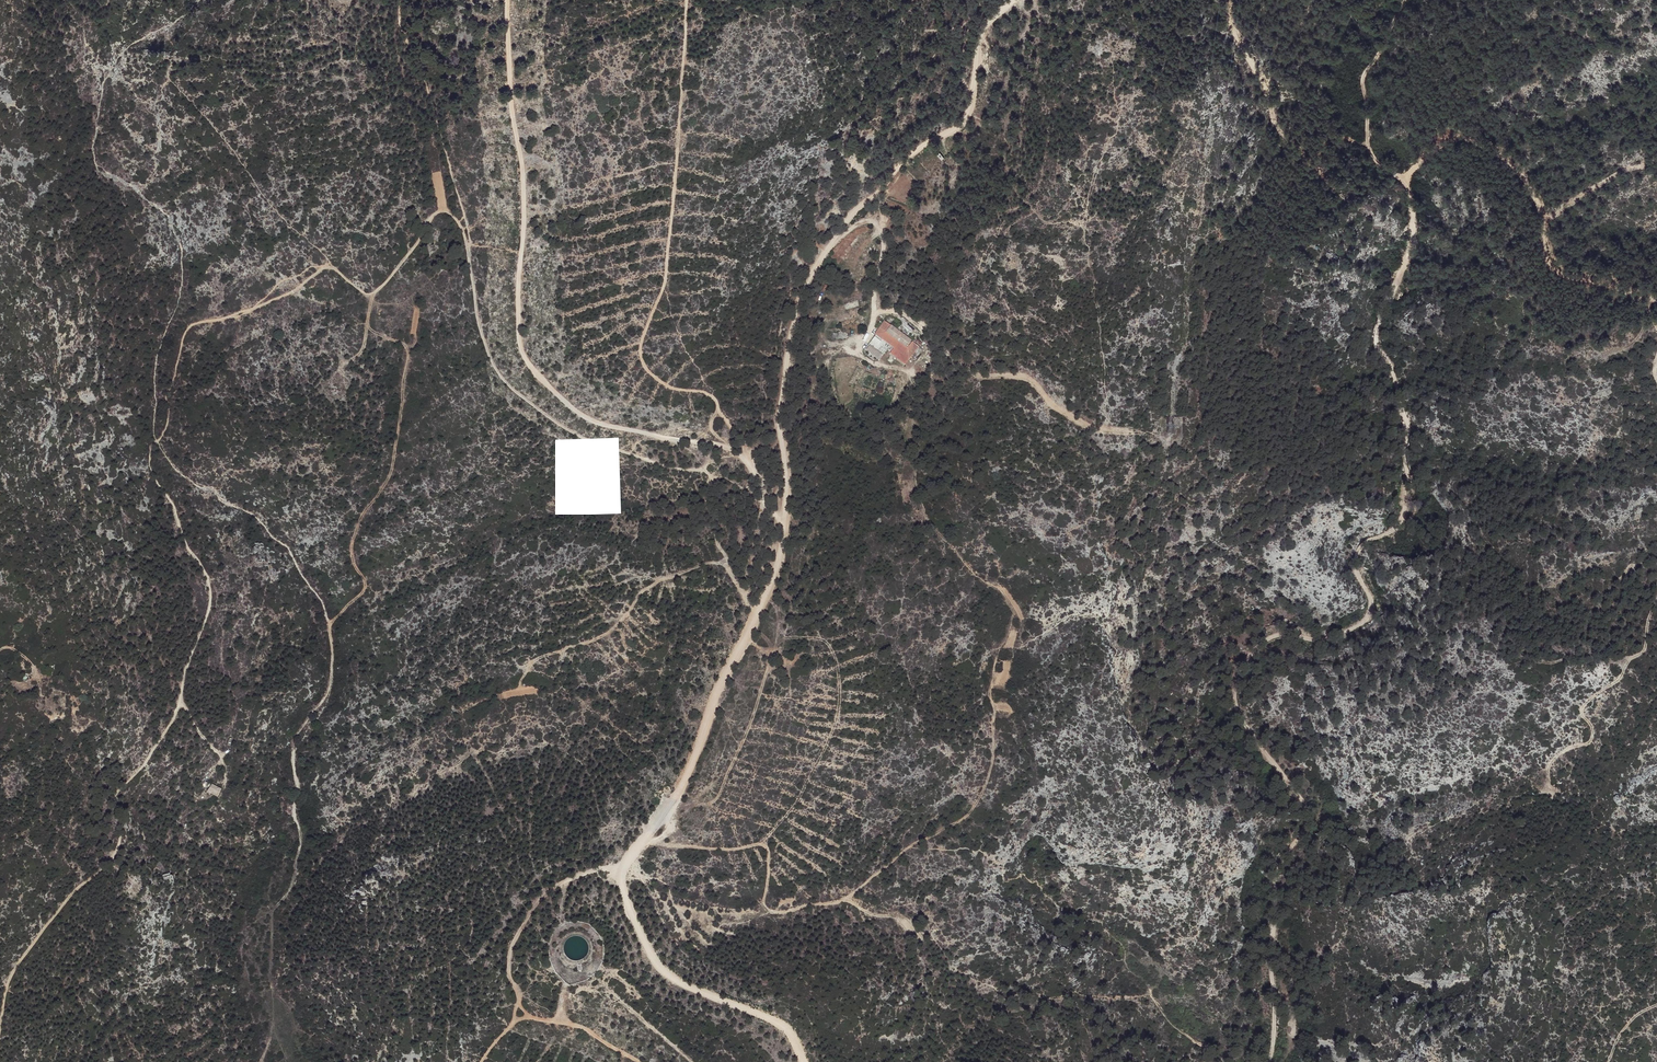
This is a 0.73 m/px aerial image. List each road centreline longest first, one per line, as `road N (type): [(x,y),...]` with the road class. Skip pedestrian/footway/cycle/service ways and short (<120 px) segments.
road 1 (track): [(804,1061),(780,1025),(656,965),(619,872),(684,781),(779,569),(788,489),(778,418),(807,282),(848,218),(887,188),(905,160),(963,124),(978,50),(1015,0)]
road 2 (track): [(1406,0),(1364,80),(1370,153),(1405,182),(1410,199),(1415,247),(1377,343),(1412,426),(1406,450),(1413,505),(1401,523),(1360,551),(1356,565),(1373,600),(1361,624),(1324,639),(1280,632),(1246,658),(1234,681),(1254,736),(1309,809),(1309,825),(1278,872),(1269,1061)]
road 3 (track): [(785,508),(747,457),(725,447),(711,425),(721,410),(715,398),(674,390),(645,369),(642,354),(666,276),(687,0)]
road 4 (track): [(0,1029),(11,977),(106,853),(112,793),(143,765),(181,704),(210,590),(174,507)]
road 5 (track): [(725,447),(592,421),(535,372),(521,346),(524,189),(510,0)]
road 6 (track): [(329,626),(365,587),(352,549),(392,469),(399,429),(408,351),(369,329),(372,296),(437,212),(458,222),(469,253)]
road 7 (track): [(534,1017),(511,979),(510,954),(539,900),(572,877),(599,868),(619,872),(590,775),(562,748),(545,745),(473,752),(419,788)]
road 8 (track): [(1144,429),(1081,425),(1029,375),(959,376),(865,360),(859,353),(873,328),(884,233),(873,220),(834,240)]
road 9 (track): [(846,900),(909,847),(971,812),(994,761),(989,694),(1013,614),(927,521)]
road 10 (track): [(257,1061),(273,1008),(272,913),(294,882),(301,839),(294,738),(329,694),(329,626)]
road 11 (track): [(786,524),(705,471),(602,445),(520,396),(493,363),(469,253)]
road 12 (track): [(1656,297),(1574,280),(1547,264),(1538,205),(1512,164),(1486,146),(1442,144),(1405,182)]
road 13 (track): [(641,840),(717,850),(765,846),(766,900),(776,912),(846,900),(889,915)]
road 14 (track): [(756,617),(727,567),(705,563),(640,594),(608,633),(542,657),(520,684)]
road 15 (track): [(482,1061),(513,1022),(534,1017),(585,1027),(640,1061)]
road 16 (track): [(1656,602),(1642,654),(1538,660)]

